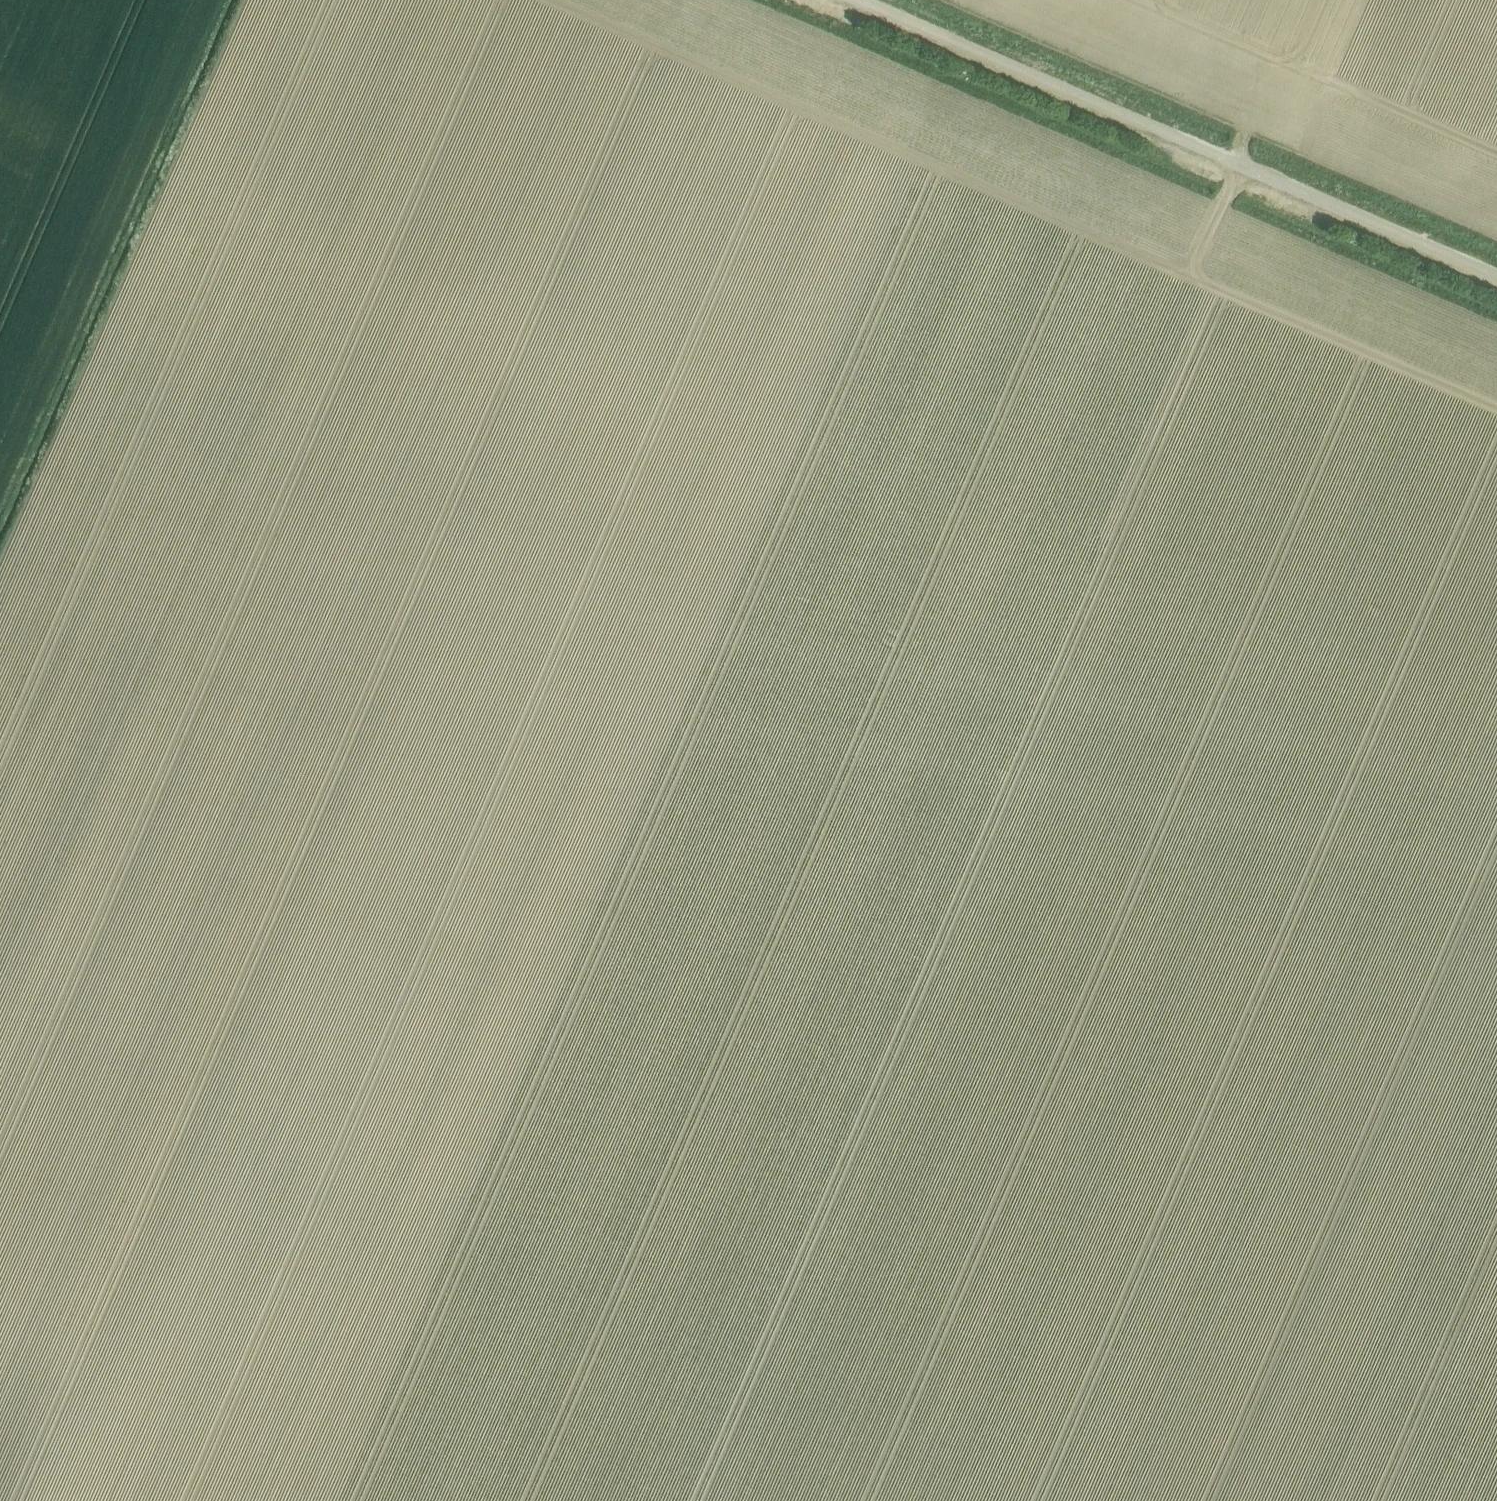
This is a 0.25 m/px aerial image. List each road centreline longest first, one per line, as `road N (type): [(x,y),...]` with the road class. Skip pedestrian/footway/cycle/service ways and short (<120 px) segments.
road 1 (unclassified): [(1496,275),(858,0)]

